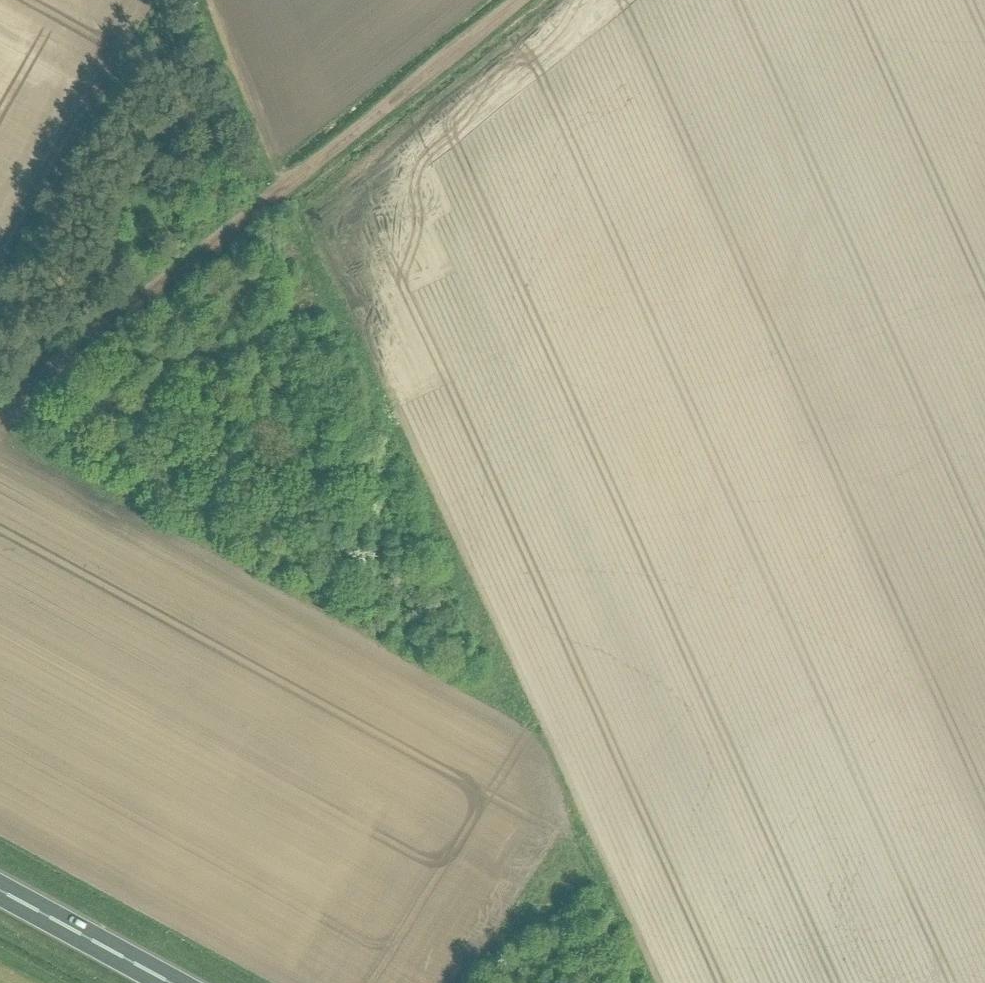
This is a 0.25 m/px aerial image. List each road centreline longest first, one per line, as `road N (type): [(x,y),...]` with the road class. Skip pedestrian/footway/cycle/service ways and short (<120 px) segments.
road 1 (track): [(25,402),(525,0)]
road 2 (trunk): [(170,982),(0,891)]

